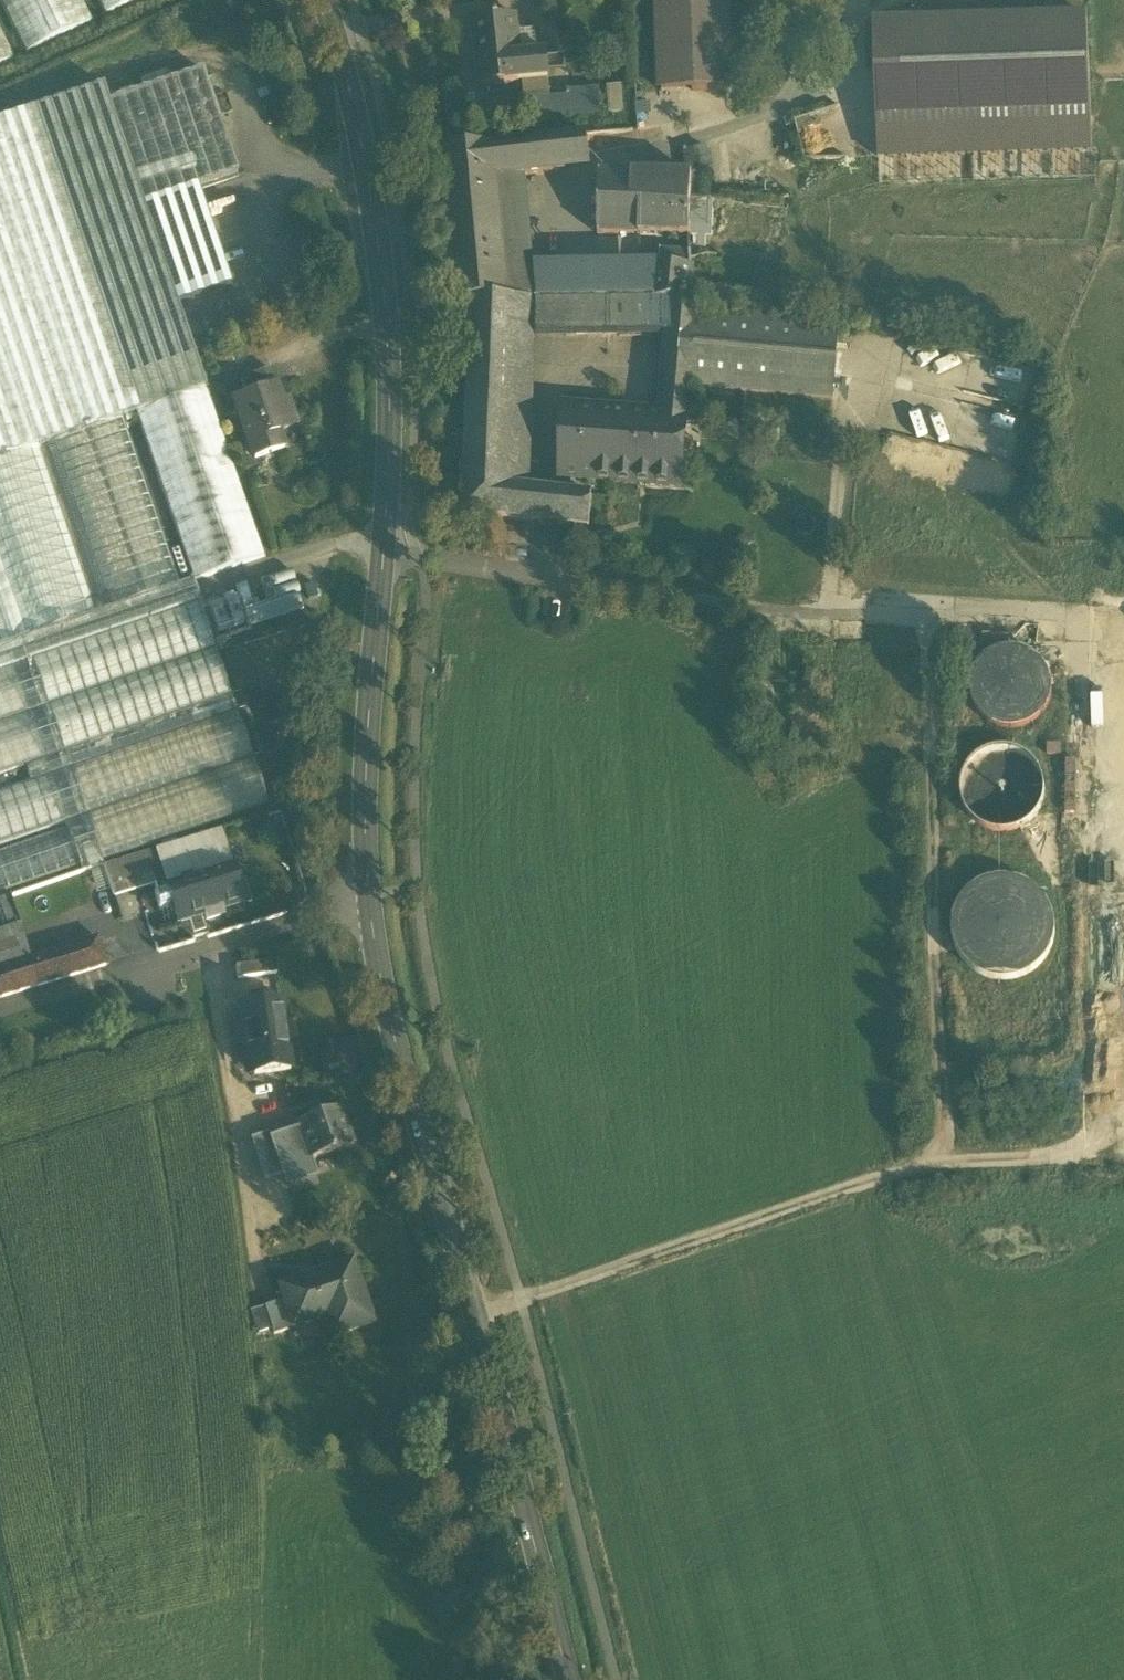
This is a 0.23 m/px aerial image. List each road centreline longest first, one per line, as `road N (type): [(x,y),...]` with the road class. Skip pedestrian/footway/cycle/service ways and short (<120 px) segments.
road 1 (secondary): [(571,1679),(382,980),(368,801),(386,545),(387,301),(381,227),(324,0)]

